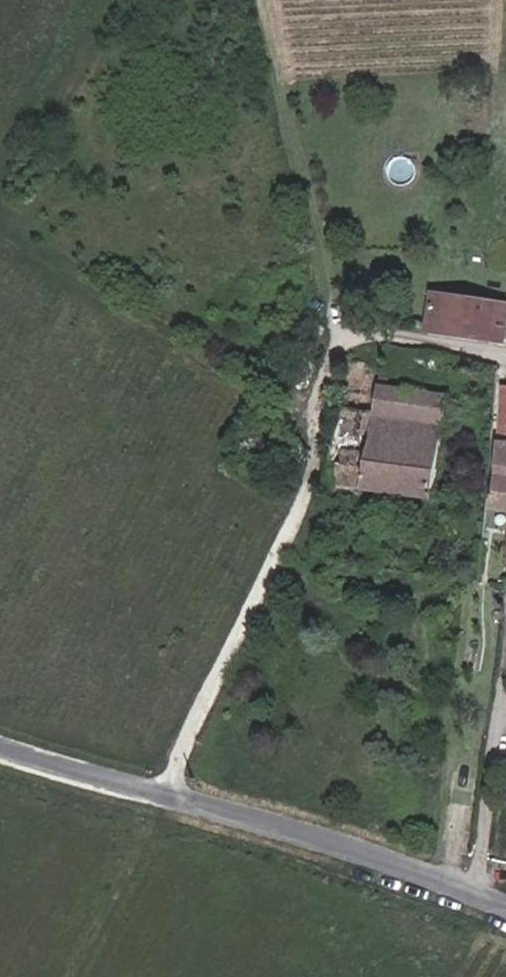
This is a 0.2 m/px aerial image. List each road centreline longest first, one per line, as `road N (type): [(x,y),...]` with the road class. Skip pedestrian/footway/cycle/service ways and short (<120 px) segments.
road 1 (residential): [(166,793),(305,502),(333,301)]
road 2 (unclassified): [(505,898),(166,793)]
road 3 (track): [(333,301),(273,0)]
road 4 (track): [(73,976),(166,793)]
road 5 (unclassified): [(166,793),(0,743)]

